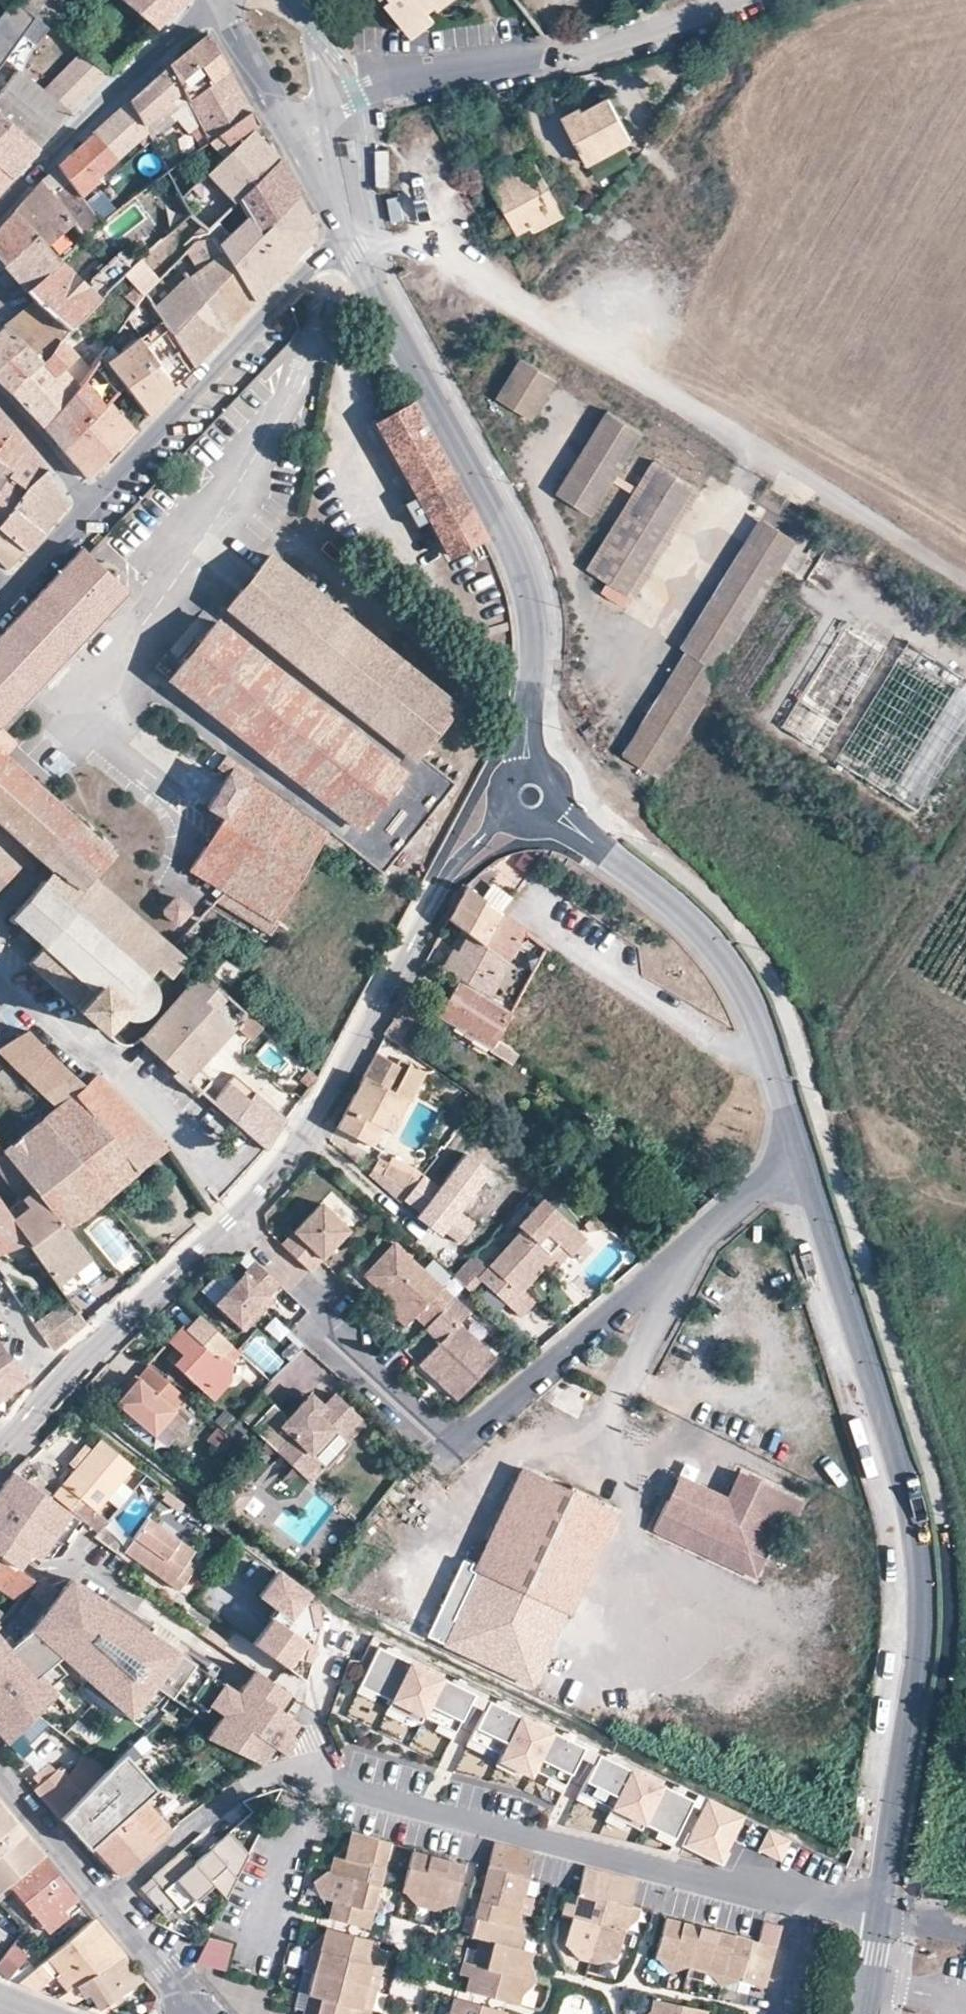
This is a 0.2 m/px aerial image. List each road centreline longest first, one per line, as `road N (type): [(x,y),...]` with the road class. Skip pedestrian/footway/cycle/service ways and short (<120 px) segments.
road 1 (residential): [(0,1441),(121,1334),(230,1217),(342,1080),(457,862),(532,797)]
road 2 (residential): [(103,1903),(221,1803),(260,1785),(306,1778),(877,1914)]
road 3 (tertiary): [(808,1167),(923,1538),(925,1672),(877,1914)]
road 4 (track): [(384,247),(404,247),(526,306),(965,577)]
road 5 (tertiary): [(341,230),(516,560),(534,630),(532,797)]
road 6 (residential): [(459,1448),(750,1200),(808,1167)]
road 7 (residential): [(321,103),(390,81),(559,59),(750,0)]
road 8 (residential): [(94,498),(341,230)]
road 9 (tertiary): [(532,797),(699,923),(750,991),(772,1054)]
road 10 (residential): [(10,992),(220,1167),(205,1196)]
road 11 (residential): [(218,0),(135,69),(0,213)]
road 12 (residential): [(459,1448),(254,1238)]
road 13 (residential): [(772,1054),(742,1054),(537,913)]
road 14 (residential): [(0,1782),(103,1903)]
road 15 (residential): [(103,1903),(197,2013)]
road 16 (tertiary): [(223,0),(289,123)]
road 17 (residential): [(0,402),(94,498)]
road 18 (residential): [(10,592),(94,498)]

